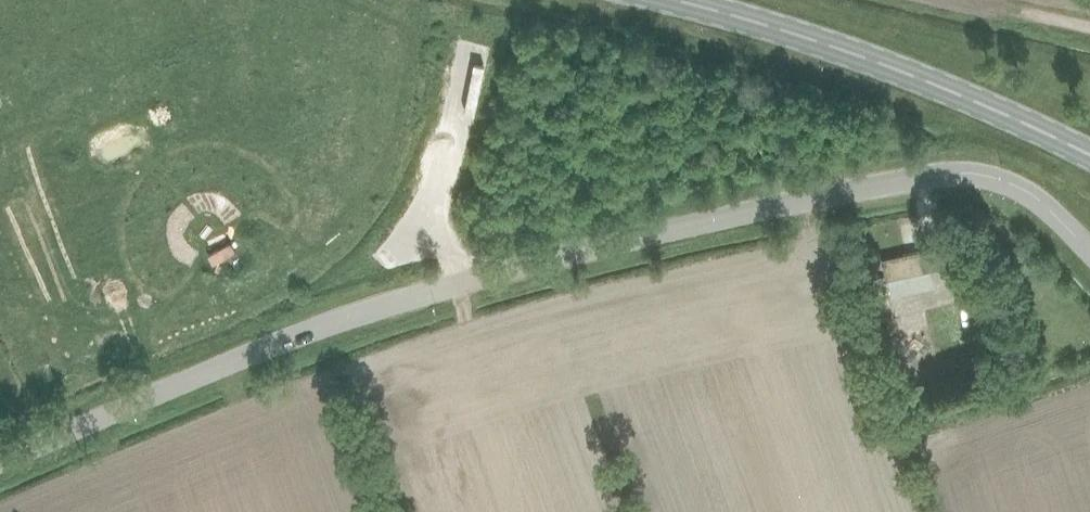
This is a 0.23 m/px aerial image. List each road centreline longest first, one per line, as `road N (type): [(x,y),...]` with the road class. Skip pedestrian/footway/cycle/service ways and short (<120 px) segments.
road 1 (tertiary): [(1089,251),(1032,195),(972,173),(864,188),(464,283)]
road 2 (tertiary): [(0,463),(283,342),(464,283)]
road 3 (primary): [(1089,160),(864,60),(659,0)]
road 4 (unclassified): [(421,223),(460,119),(475,44)]
road 5 (residential): [(1089,31),(956,0)]

